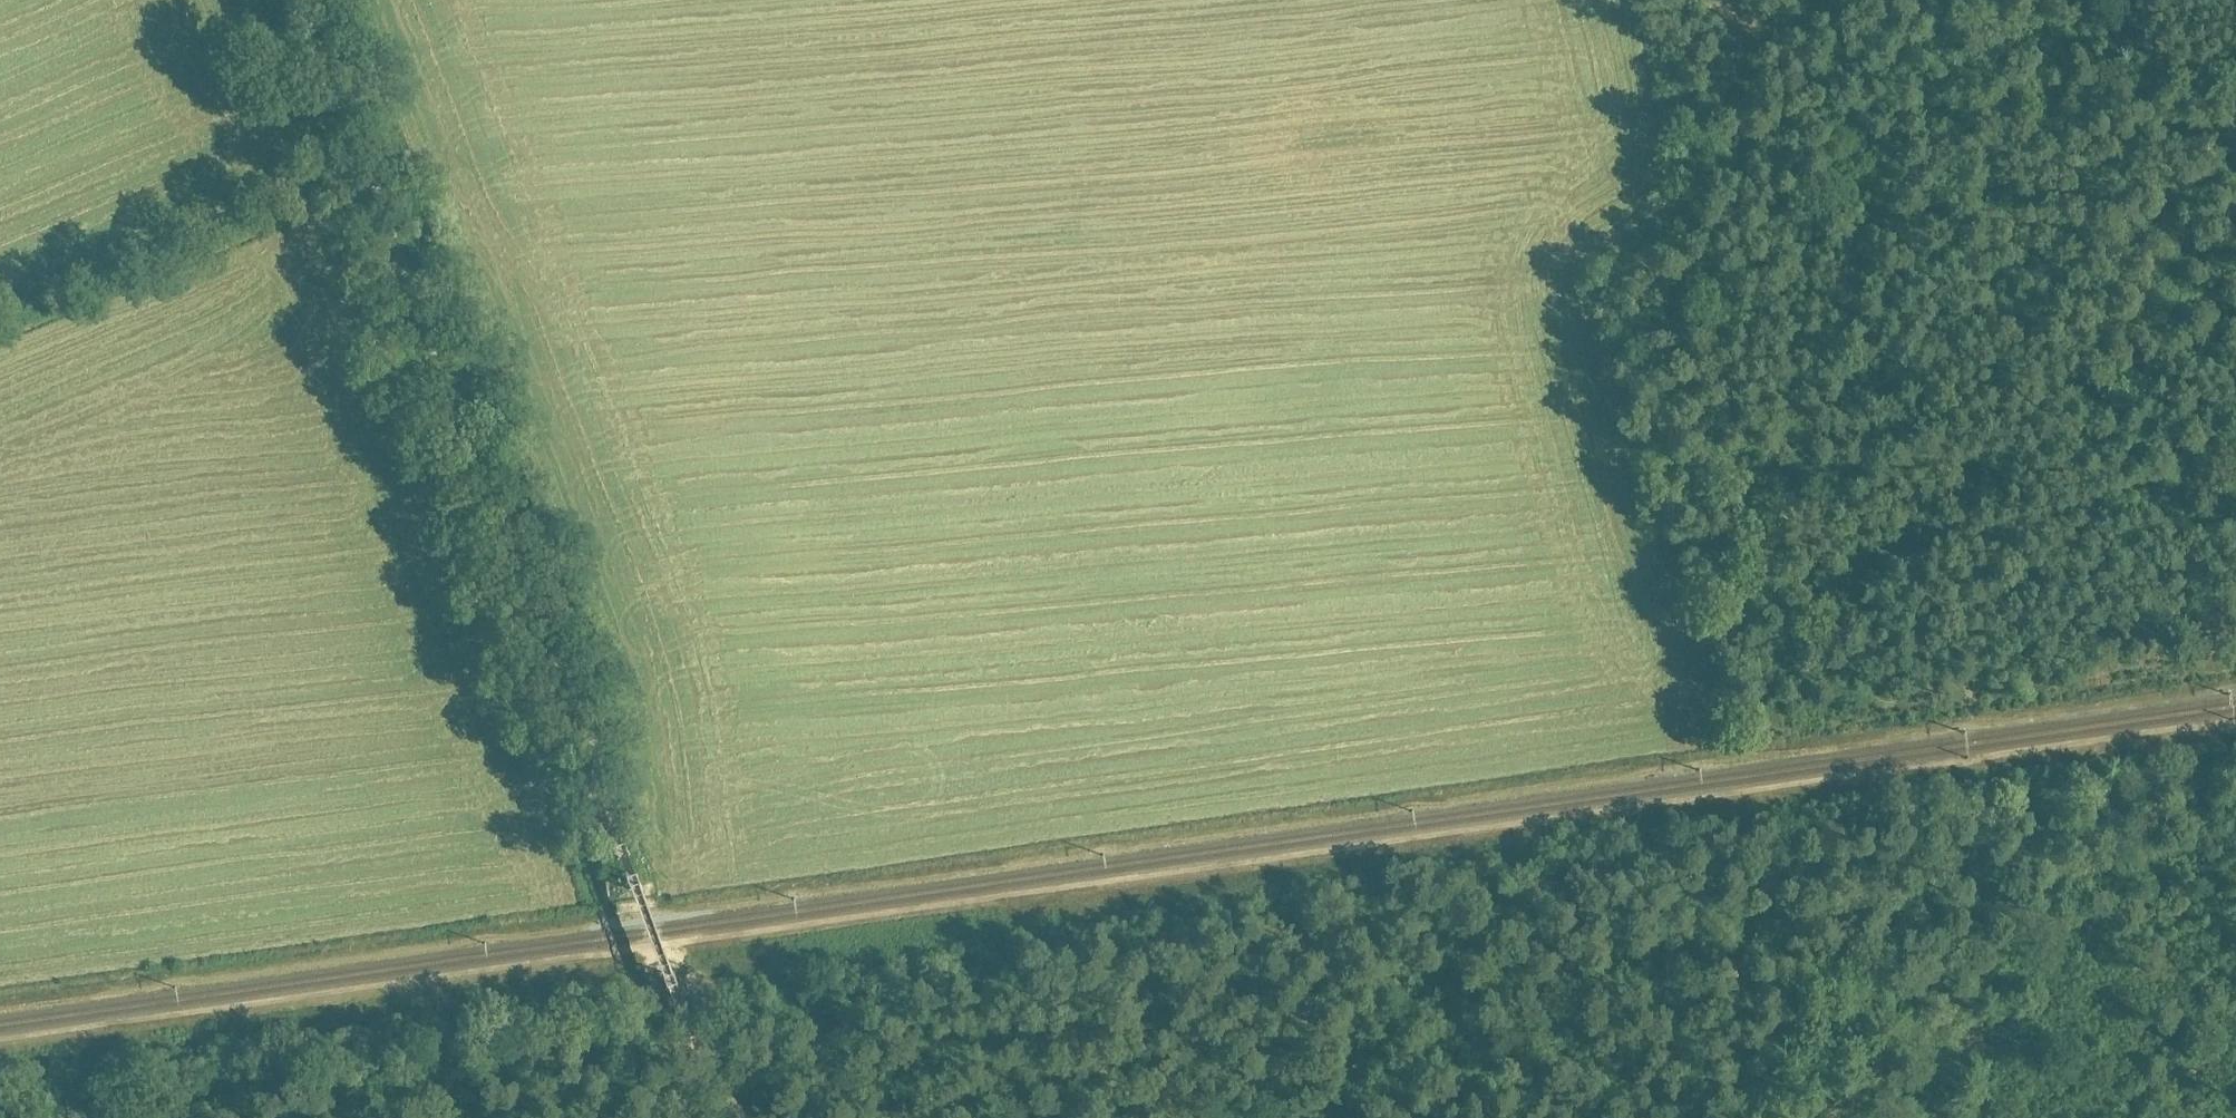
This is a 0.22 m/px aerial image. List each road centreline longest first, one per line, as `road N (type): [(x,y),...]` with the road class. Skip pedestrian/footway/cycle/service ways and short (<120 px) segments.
road 1 (track): [(295,0),(637,889)]
road 2 (track): [(666,964),(697,1044),(745,1117)]

